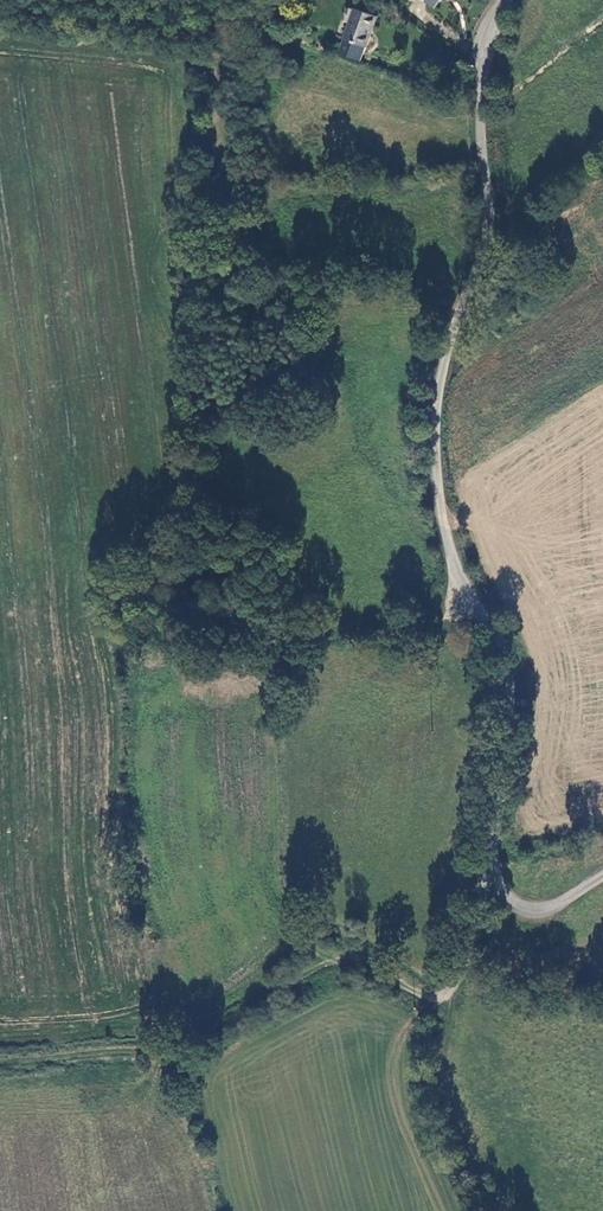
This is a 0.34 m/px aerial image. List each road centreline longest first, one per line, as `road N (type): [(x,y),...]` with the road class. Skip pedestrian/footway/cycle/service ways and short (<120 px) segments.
road 1 (unclassified): [(510,0),(487,59),(480,106),(490,210),(484,246),(439,386),(435,456),(455,569),(503,660),(493,881),(535,906),(602,875)]
road 2 (track): [(0,1066),(168,1049),(330,966),(363,966),(425,1001),(452,1000),(493,881)]
road 3 (track): [(457,313),(237,303),(242,180),(225,59)]
road 4 (track): [(257,696),(275,690),(306,644),(353,630),(447,634),(455,569)]
road 5 (track): [(452,1000),(438,1059),(441,1104),(492,1210)]

